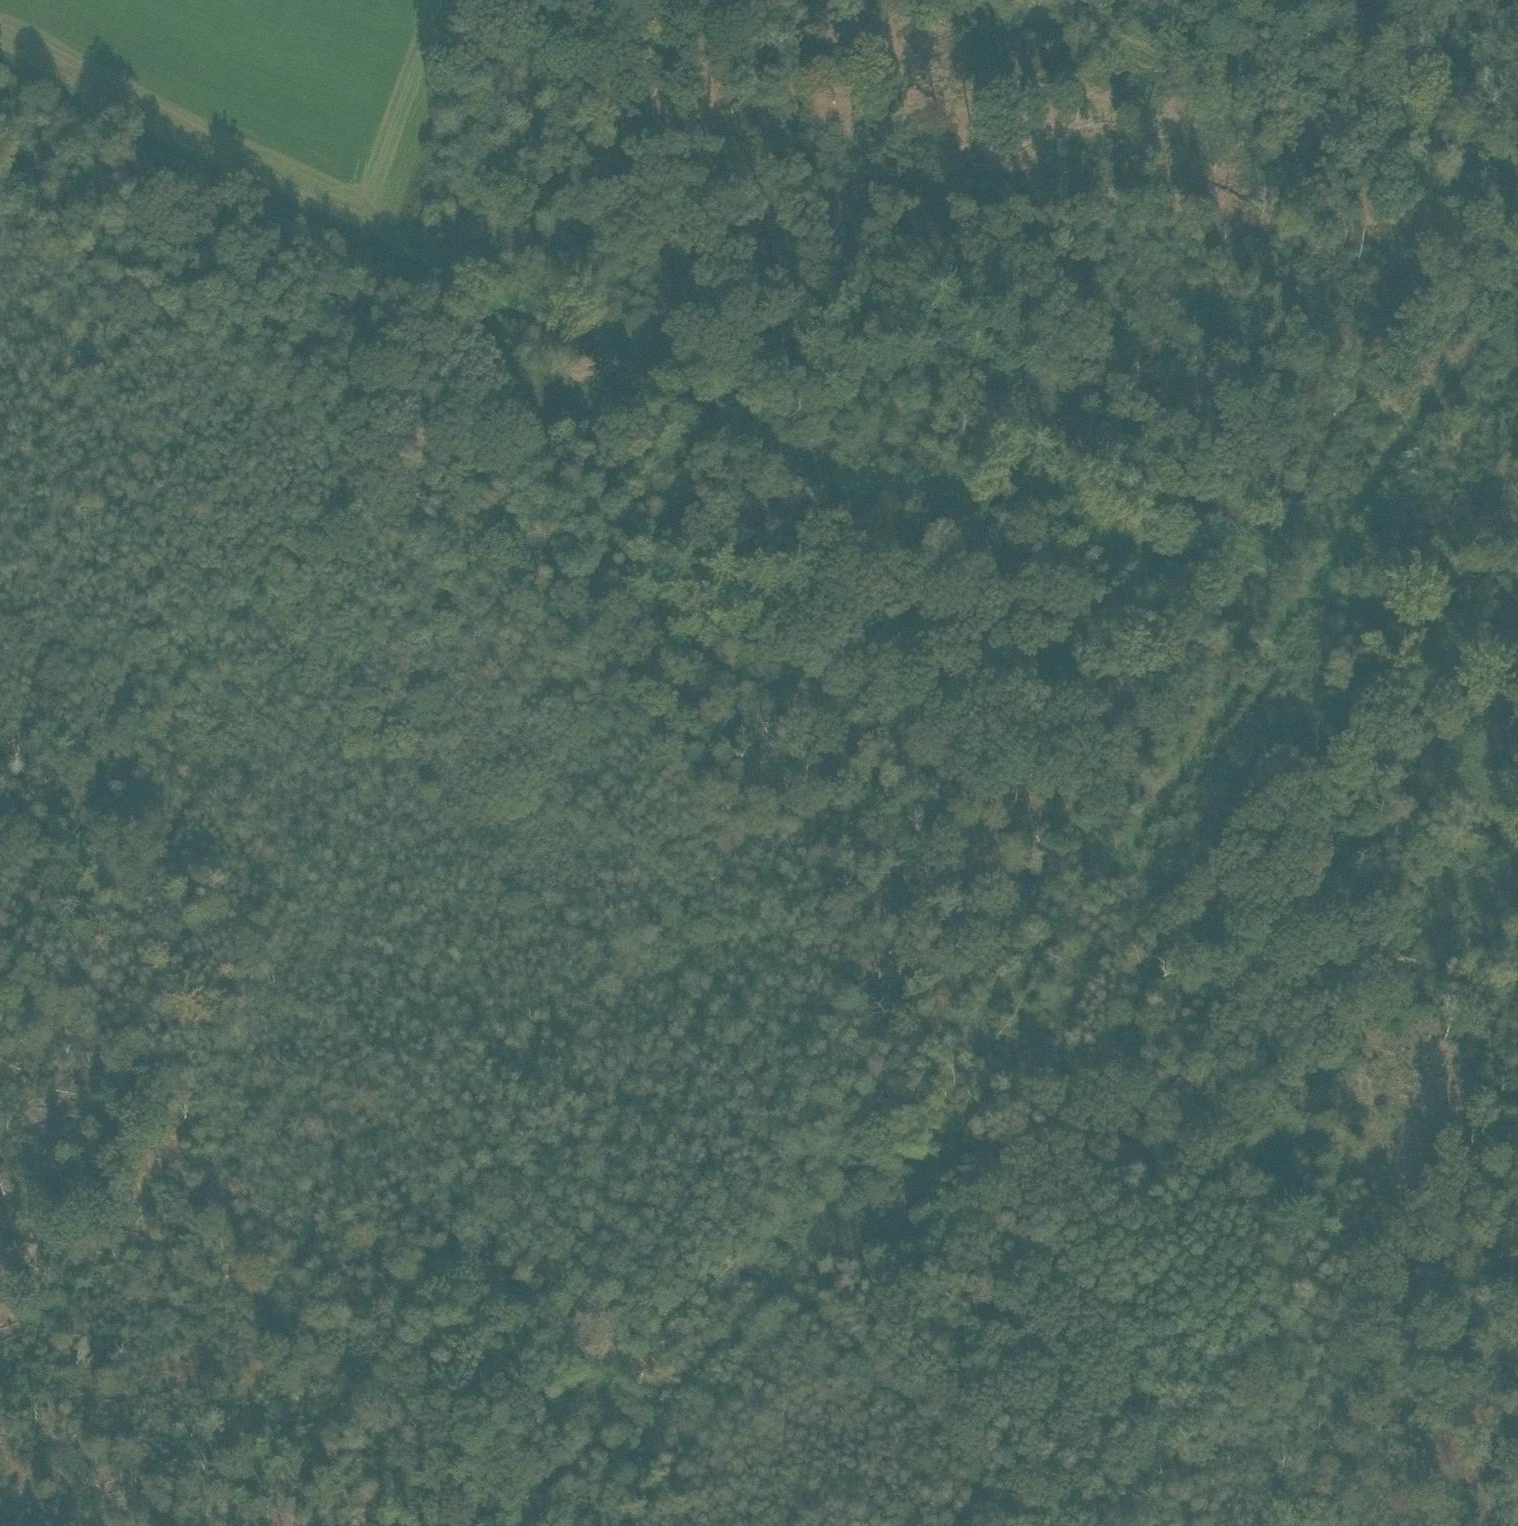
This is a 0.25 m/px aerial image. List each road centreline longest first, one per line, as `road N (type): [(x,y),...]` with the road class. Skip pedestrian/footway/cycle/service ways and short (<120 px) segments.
road 1 (track): [(1517,203),(1049,0)]

